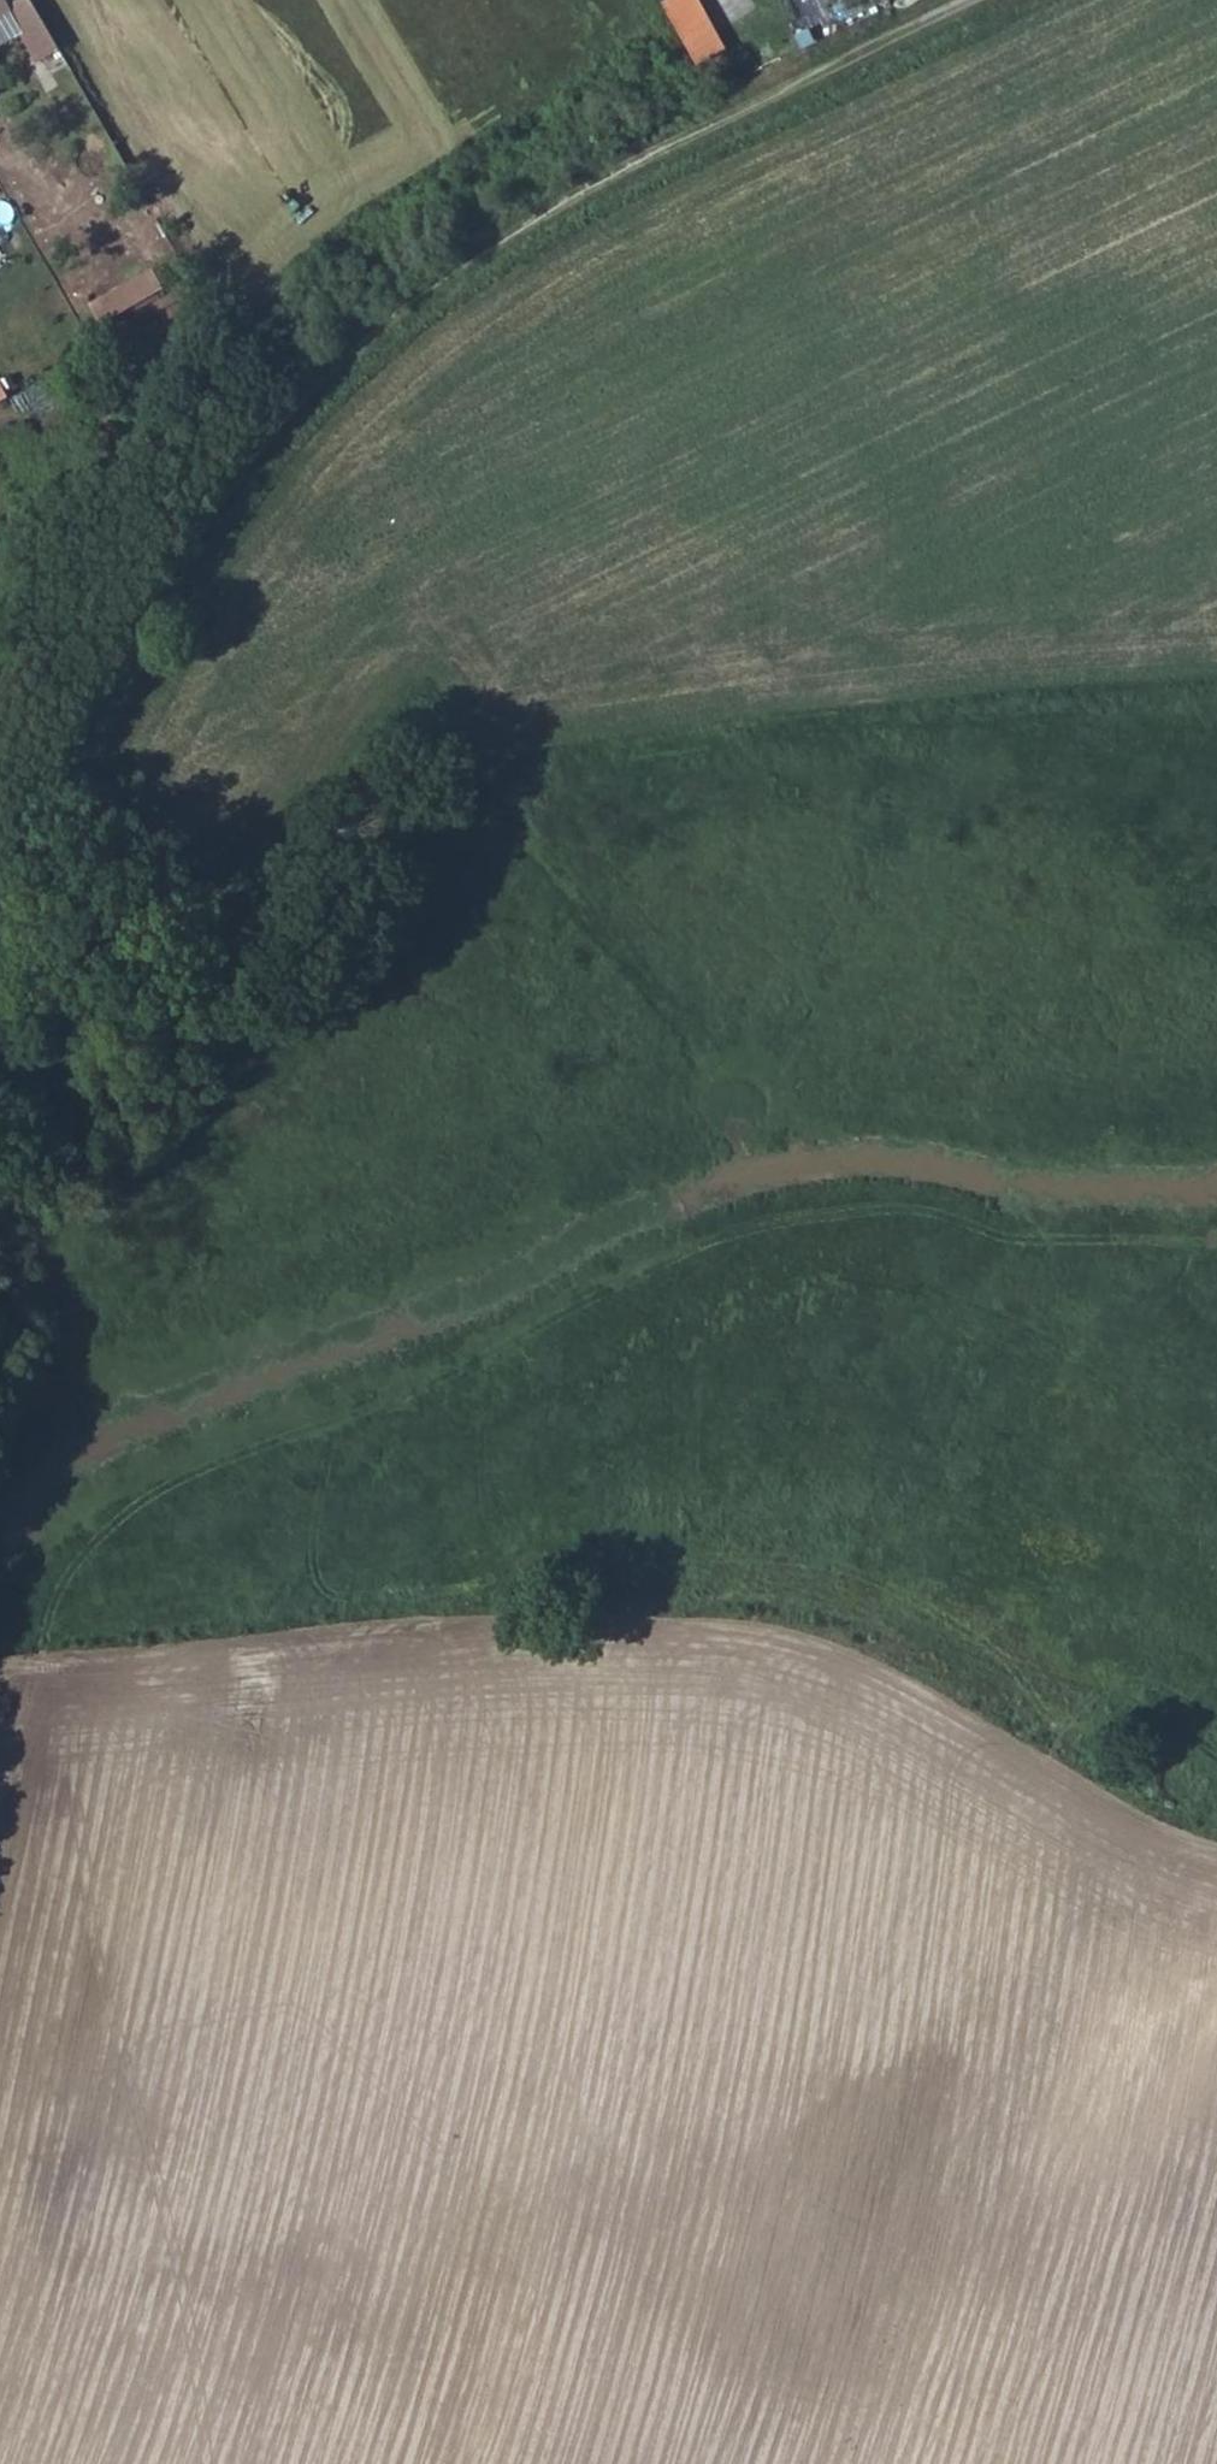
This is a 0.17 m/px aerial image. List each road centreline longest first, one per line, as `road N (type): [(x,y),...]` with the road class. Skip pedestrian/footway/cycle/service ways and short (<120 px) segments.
road 1 (track): [(969,0),(518,223),(301,399),(196,542),(83,740),(0,1036)]

